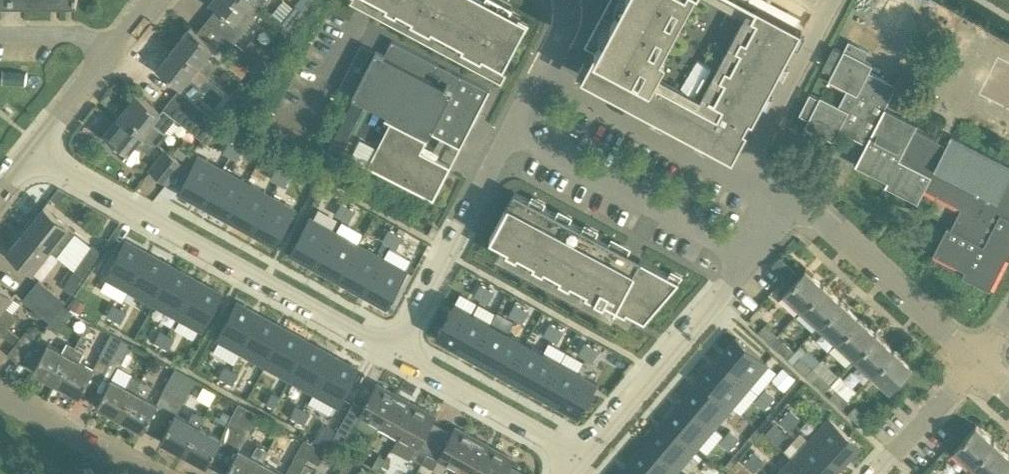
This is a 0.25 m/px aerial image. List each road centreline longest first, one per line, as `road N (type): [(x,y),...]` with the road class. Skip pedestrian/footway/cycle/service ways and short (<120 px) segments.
road 1 (residential): [(395,354),(35,150)]
road 2 (residential): [(509,135),(746,259)]
road 3 (residential): [(578,458),(746,259)]
road 4 (residential): [(395,354),(509,135)]
road 5 (residential): [(796,205),(979,358)]
road 6 (residential): [(543,73),(746,178)]
road 7 (residential): [(578,458),(395,354)]
road 8 (residential): [(746,178),(826,12)]
road 9 (residential): [(157,473),(0,386)]
road 10 (residential): [(874,473),(979,358)]
road 11 (tertiary): [(35,150),(125,36)]
road 12 (residential): [(0,34),(125,36)]

